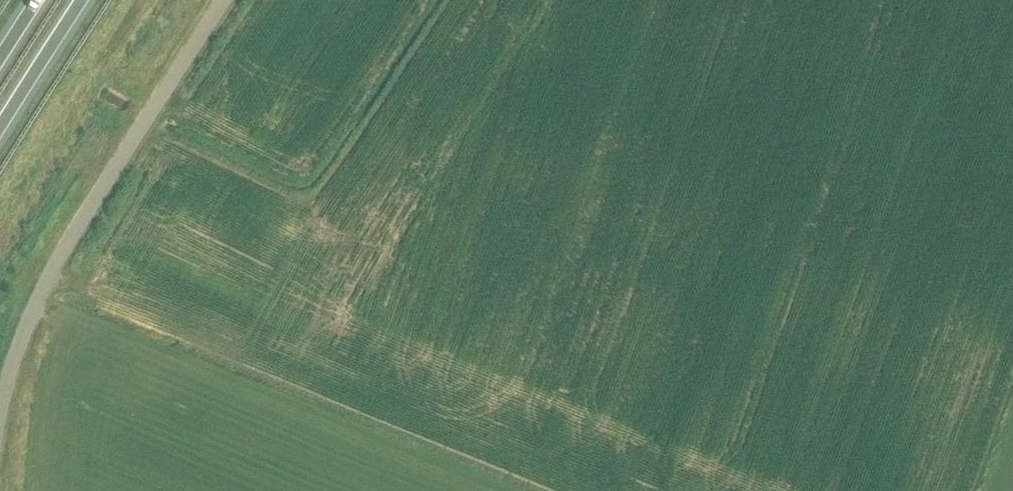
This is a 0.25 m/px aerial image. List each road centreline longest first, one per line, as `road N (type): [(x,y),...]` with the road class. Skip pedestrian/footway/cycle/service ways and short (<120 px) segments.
road 1 (unclassified): [(0,409),(17,348),(58,259),(223,0)]
road 2 (trunk): [(0,133),(86,0)]

